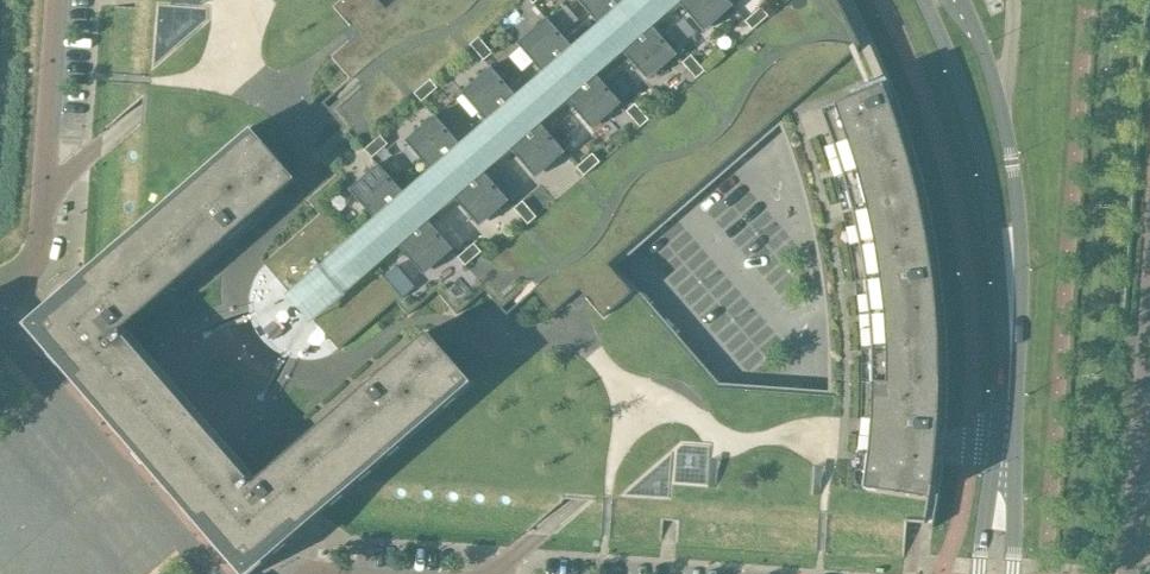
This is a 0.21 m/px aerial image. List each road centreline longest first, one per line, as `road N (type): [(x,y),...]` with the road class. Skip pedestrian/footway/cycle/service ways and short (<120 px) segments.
road 1 (residential): [(0,295),(33,259),(54,0)]
road 2 (tertiary): [(924,0),(976,133),(1010,272)]
road 3 (tertiary): [(1010,272),(1018,219),(1010,157),(984,55),(960,0)]
road 4 (residential): [(1130,573),(1149,308)]
road 5 (tertiary): [(1003,470),(1010,272)]

